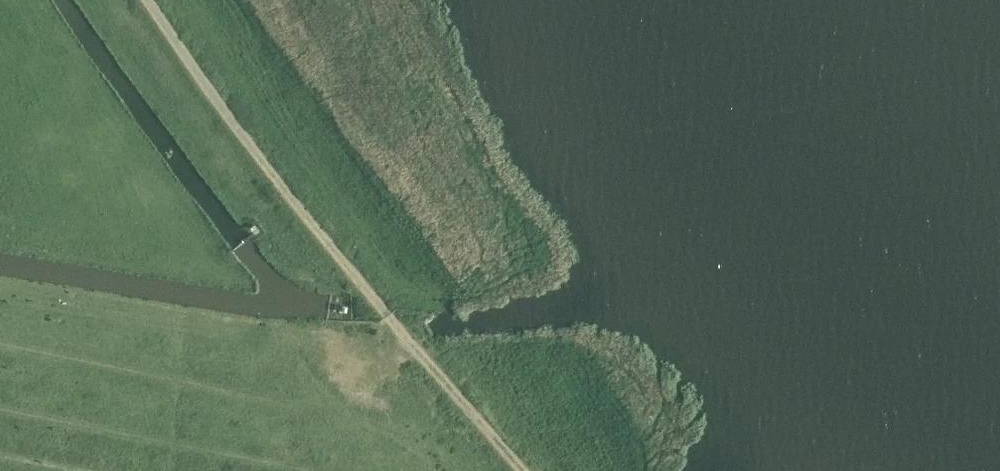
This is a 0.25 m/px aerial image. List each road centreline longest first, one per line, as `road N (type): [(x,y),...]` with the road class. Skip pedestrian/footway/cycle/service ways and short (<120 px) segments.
road 1 (track): [(524,470),(273,177),(148,0)]

